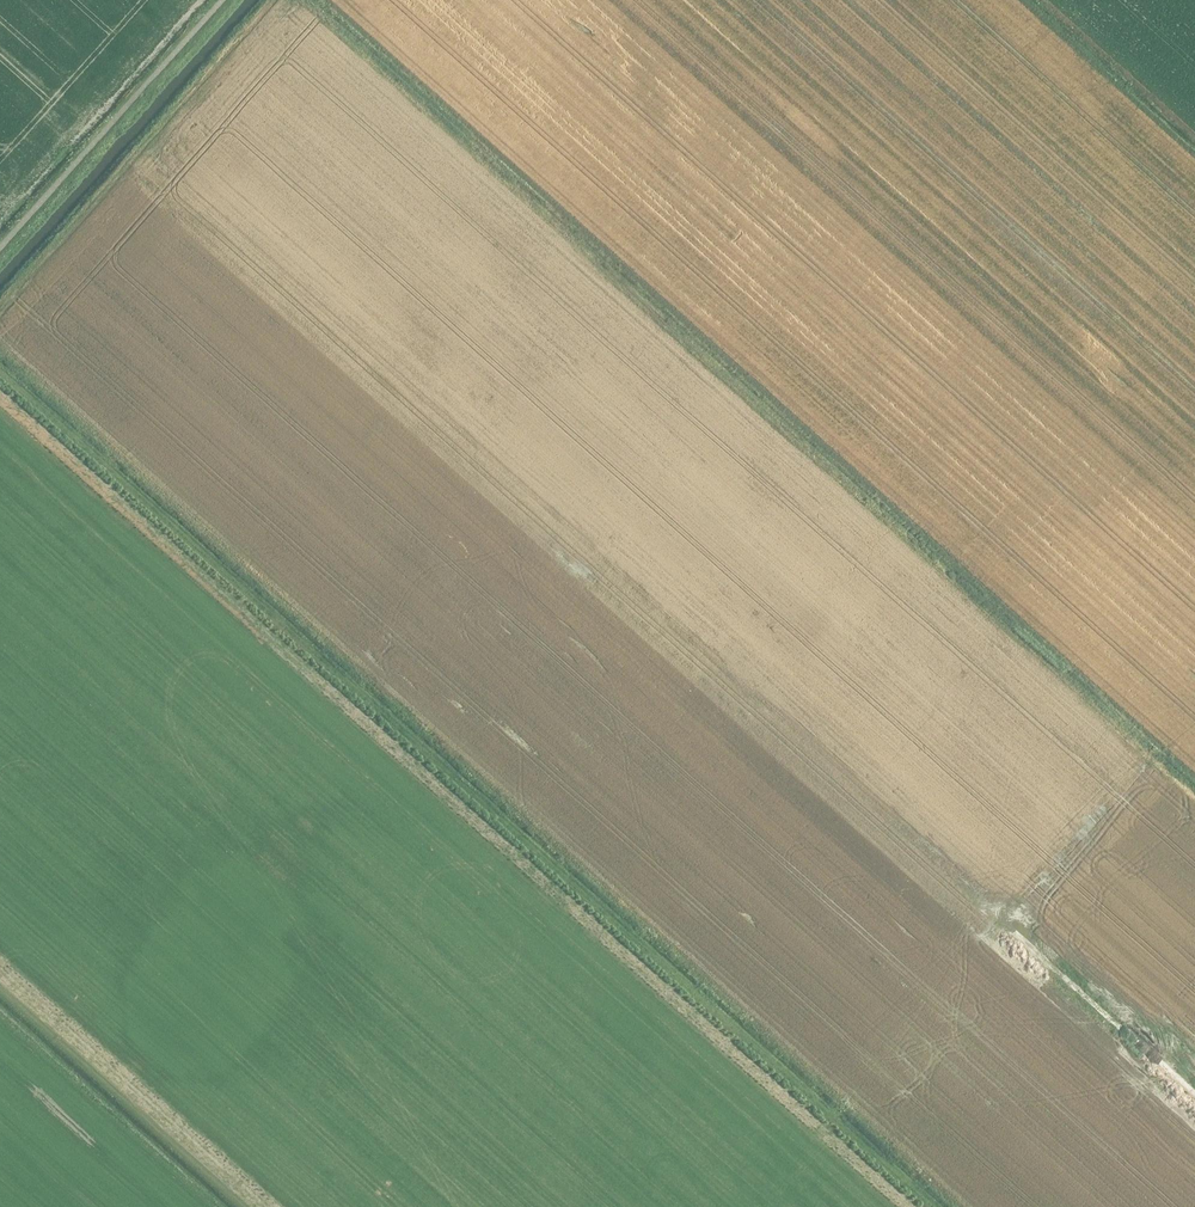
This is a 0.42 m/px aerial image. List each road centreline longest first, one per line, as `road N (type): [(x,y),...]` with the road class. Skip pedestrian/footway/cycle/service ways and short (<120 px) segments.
road 1 (track): [(1194,1095),(1015,935)]

